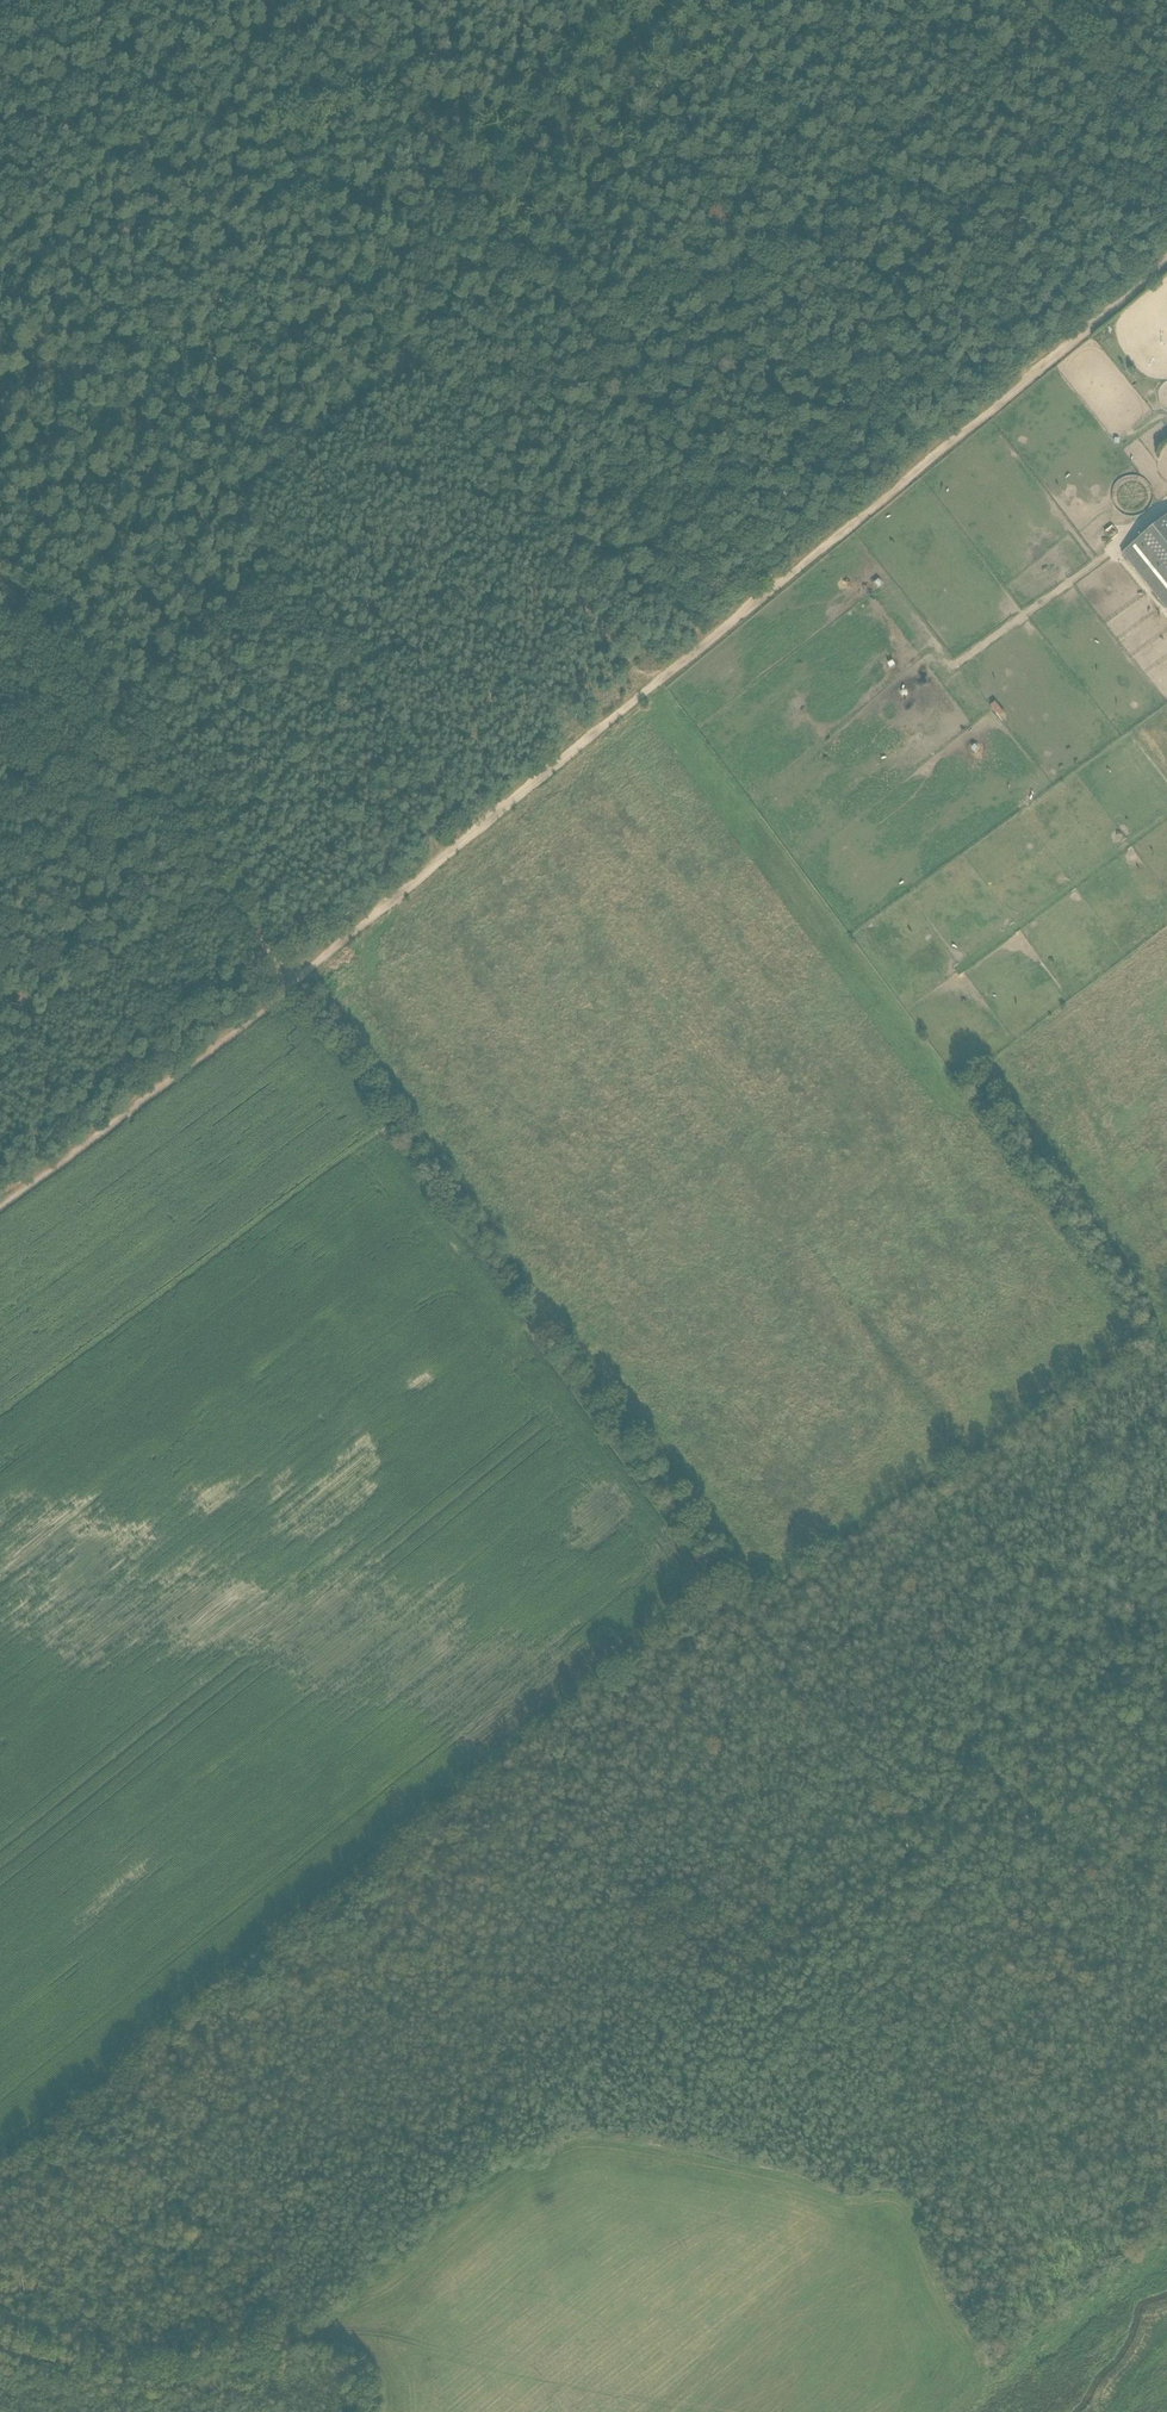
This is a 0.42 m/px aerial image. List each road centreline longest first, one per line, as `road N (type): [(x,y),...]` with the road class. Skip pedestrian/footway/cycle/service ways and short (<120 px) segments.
road 1 (track): [(463,838),(1166,258)]
road 2 (track): [(630,390),(1048,21)]
road 3 (track): [(266,0),(203,133),(0,309)]
road 4 (track): [(399,367),(421,385),(645,688)]
road 5 (track): [(0,1208),(293,980)]
road 6 (track): [(0,2348),(132,2374),(189,2372),(326,2335)]
road 7 (track): [(272,578),(346,667),(463,838)]
road 8 (track): [(106,219),(296,464)]
road 9 (track): [(487,198),(693,0)]
road 10 (track): [(293,980),(140,771)]
road 11 (track): [(326,0),(487,198)]
road 12 (track): [(630,390),(780,581)]
road 13 (track): [(487,198),(522,260),(630,390)]
road 14 (track): [(293,980),(463,838)]
road 15 (track): [(103,718),(272,578)]
road 16 (residential): [(1166,148),(1028,0)]
road 17 (track): [(103,718),(0,581)]
road 18 (track): [(288,469),(391,381),(400,362)]
road 19 (track): [(400,362),(366,308),(370,293),(426,248)]
road 20 (track): [(270,576),(231,519),(288,469)]

